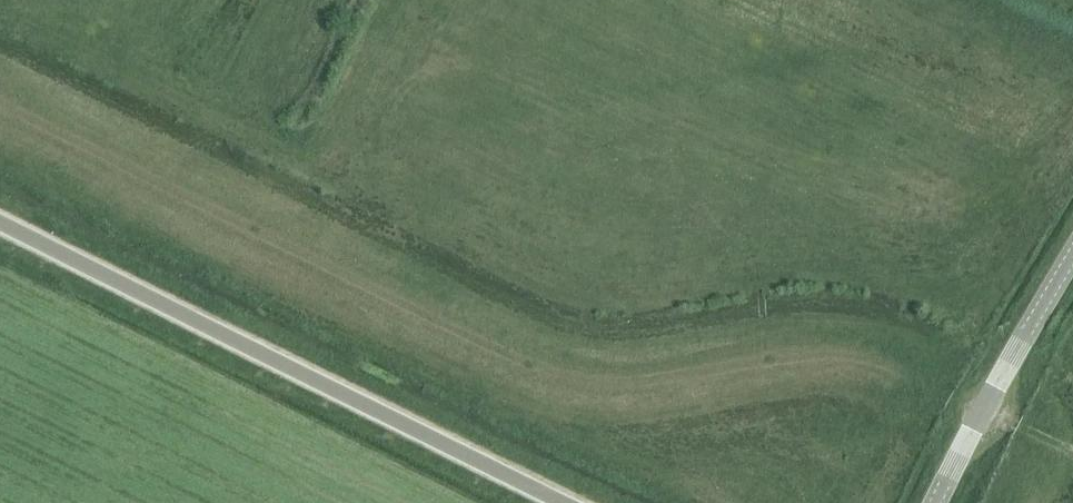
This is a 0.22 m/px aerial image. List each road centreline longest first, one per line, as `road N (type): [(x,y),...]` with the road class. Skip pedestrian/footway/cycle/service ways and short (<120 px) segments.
road 1 (track): [(0,97),(486,337),(614,379),(806,354),(983,408)]
road 2 (unclassified): [(564,502),(0,222)]
road 3 (tertiary): [(937,502),(1072,254)]

